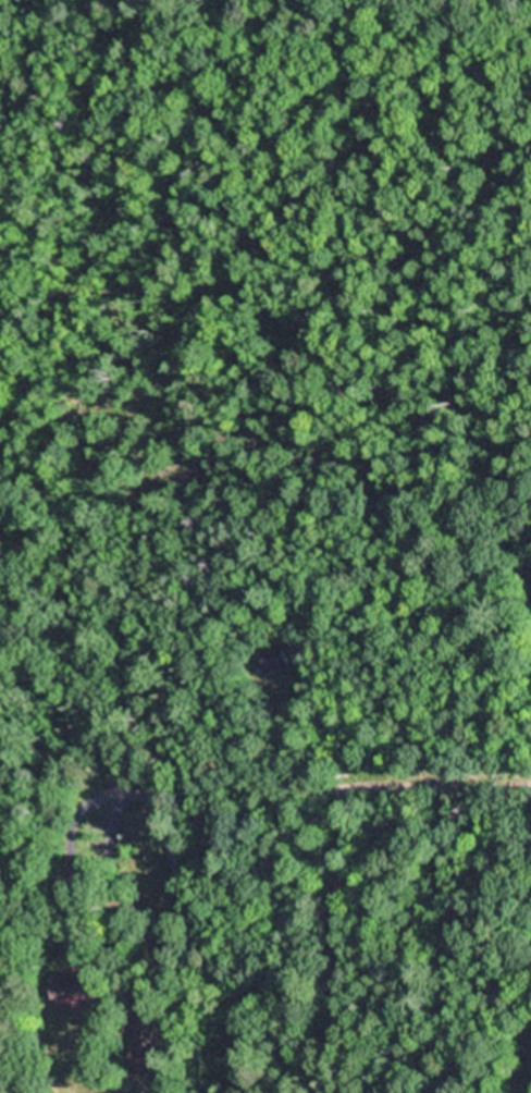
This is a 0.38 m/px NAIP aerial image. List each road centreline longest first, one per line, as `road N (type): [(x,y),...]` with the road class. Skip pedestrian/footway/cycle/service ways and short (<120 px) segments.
road 1 (residential): [(530,782),(99,785)]

